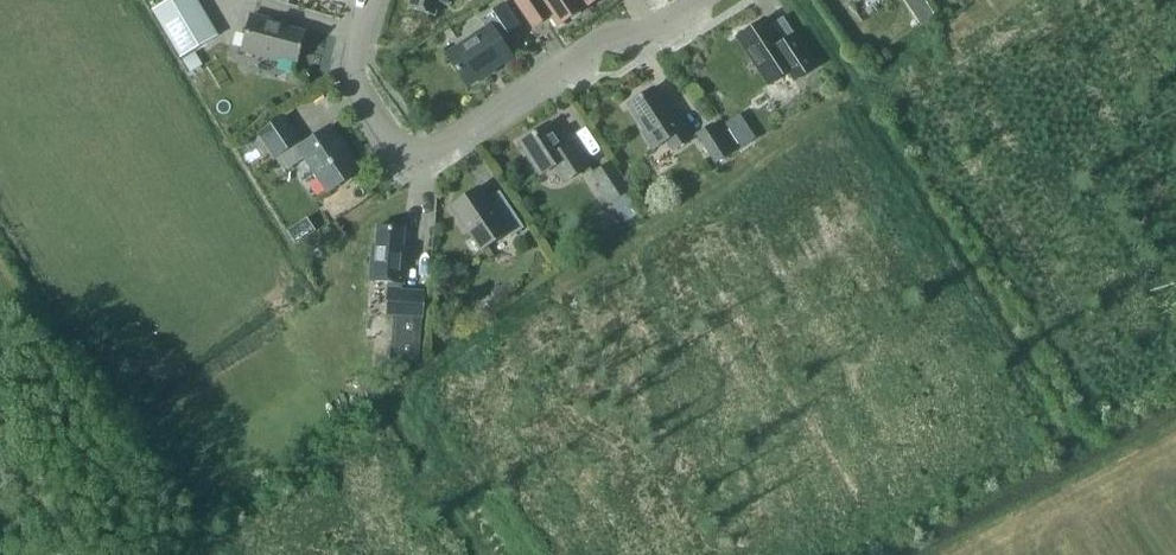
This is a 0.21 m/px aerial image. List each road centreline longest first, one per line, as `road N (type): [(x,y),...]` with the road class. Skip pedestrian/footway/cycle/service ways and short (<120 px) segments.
road 1 (track): [(505,554),(429,427),(425,403),(434,380),(838,109),(848,94),(841,77),(791,0)]
road 2 (residential): [(367,0),(354,78),(401,149),(416,154),(599,42),(640,39),(699,0)]
road 3 (track): [(838,109),(853,119),(1045,419)]

